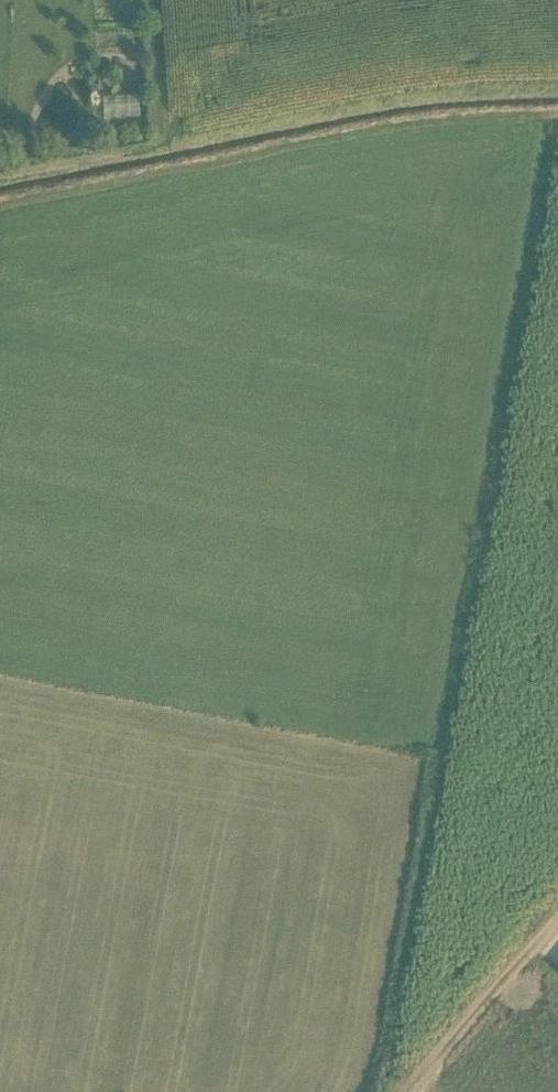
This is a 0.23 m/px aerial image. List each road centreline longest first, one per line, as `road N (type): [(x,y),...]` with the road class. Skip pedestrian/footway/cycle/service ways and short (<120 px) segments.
road 1 (unclassified): [(409,1091),(557,918)]

